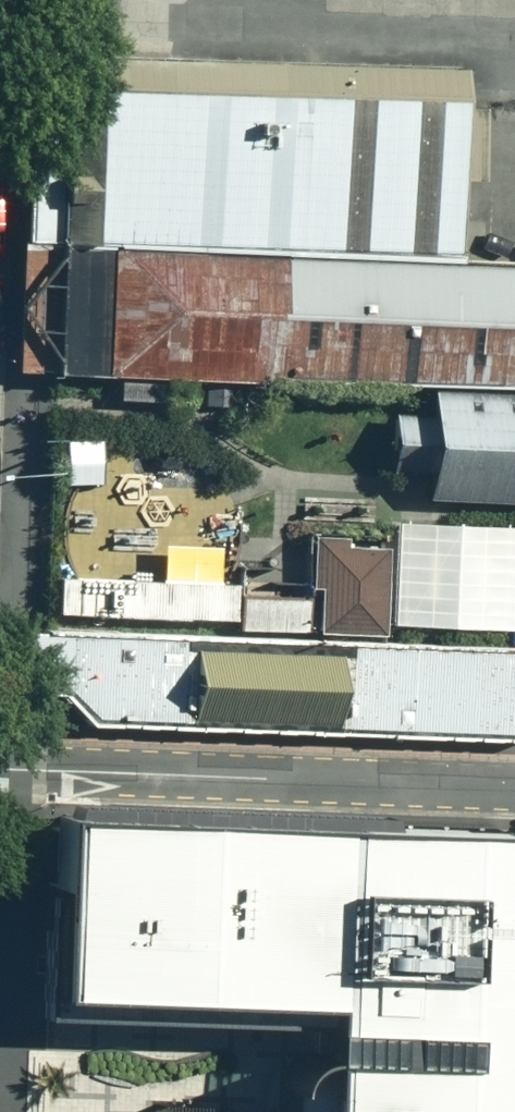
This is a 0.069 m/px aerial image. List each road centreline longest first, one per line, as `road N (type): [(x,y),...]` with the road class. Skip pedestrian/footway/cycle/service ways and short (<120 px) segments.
road 1 (unclassified): [(0,770),(514,782)]

